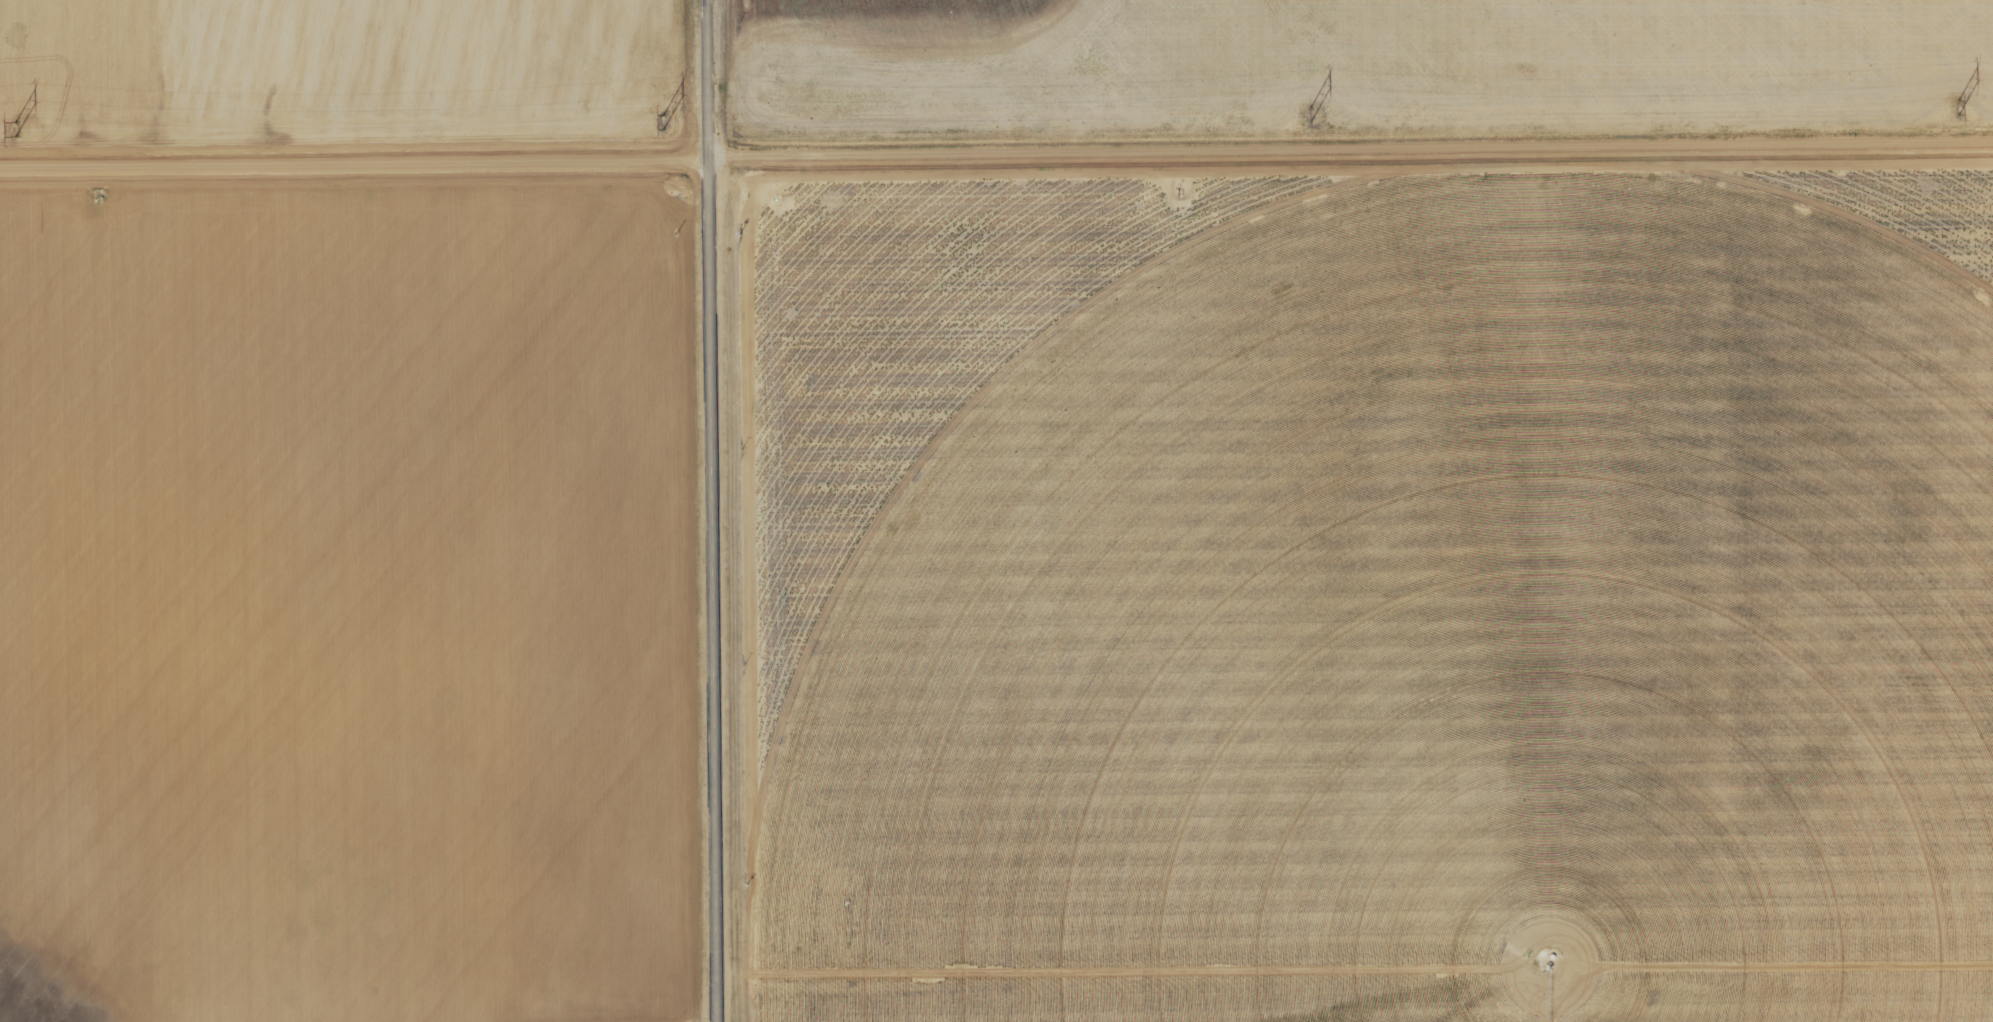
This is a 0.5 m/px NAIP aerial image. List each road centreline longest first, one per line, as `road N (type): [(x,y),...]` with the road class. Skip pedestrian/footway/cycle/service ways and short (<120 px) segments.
road 1 (residential): [(0,167),(1992,143)]
road 2 (tertiary): [(706,0),(717,1021)]

